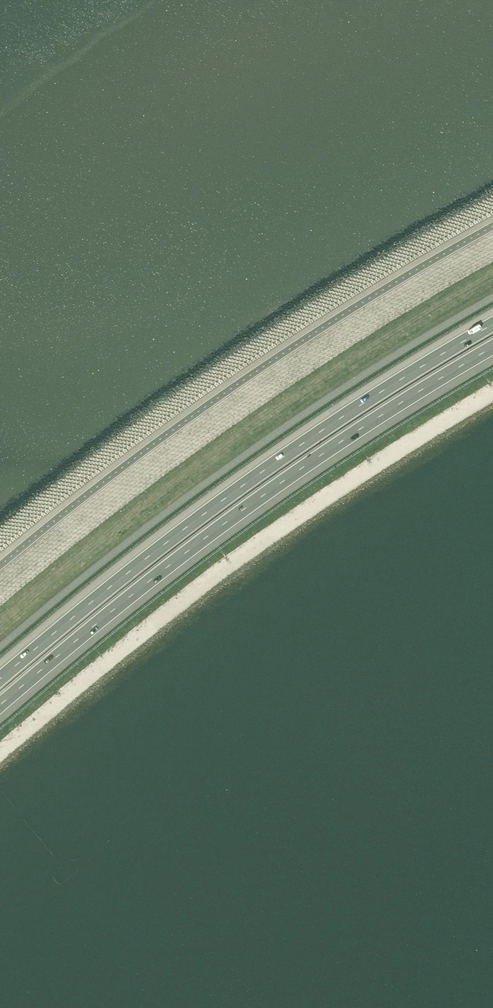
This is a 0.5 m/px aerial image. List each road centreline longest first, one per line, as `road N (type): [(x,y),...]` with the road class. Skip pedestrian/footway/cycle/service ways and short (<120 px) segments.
road 1 (motorway): [(0,705),(254,501),(492,346)]
road 2 (motorway): [(492,323),(242,486),(0,678)]

